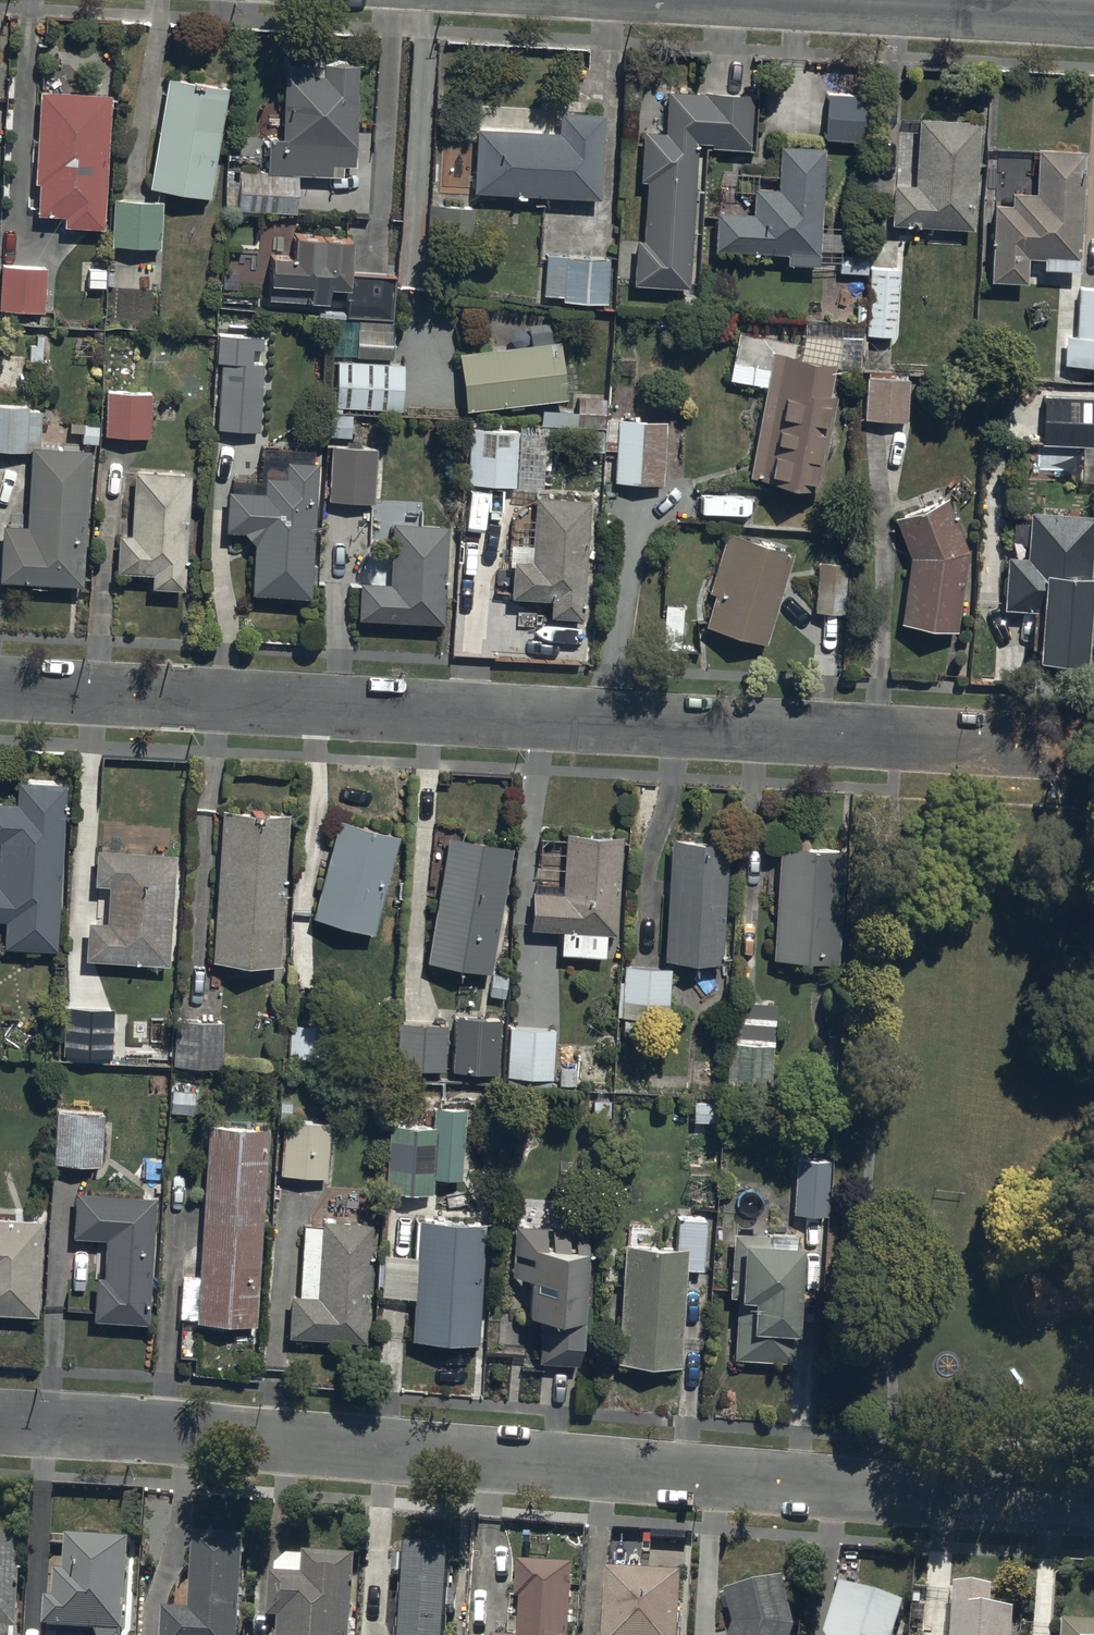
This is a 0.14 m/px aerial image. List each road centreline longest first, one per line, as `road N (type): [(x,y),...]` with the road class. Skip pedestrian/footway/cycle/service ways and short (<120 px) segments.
road 1 (residential): [(0,1420),(1093,1501)]
road 2 (residential): [(0,689),(1046,746)]

